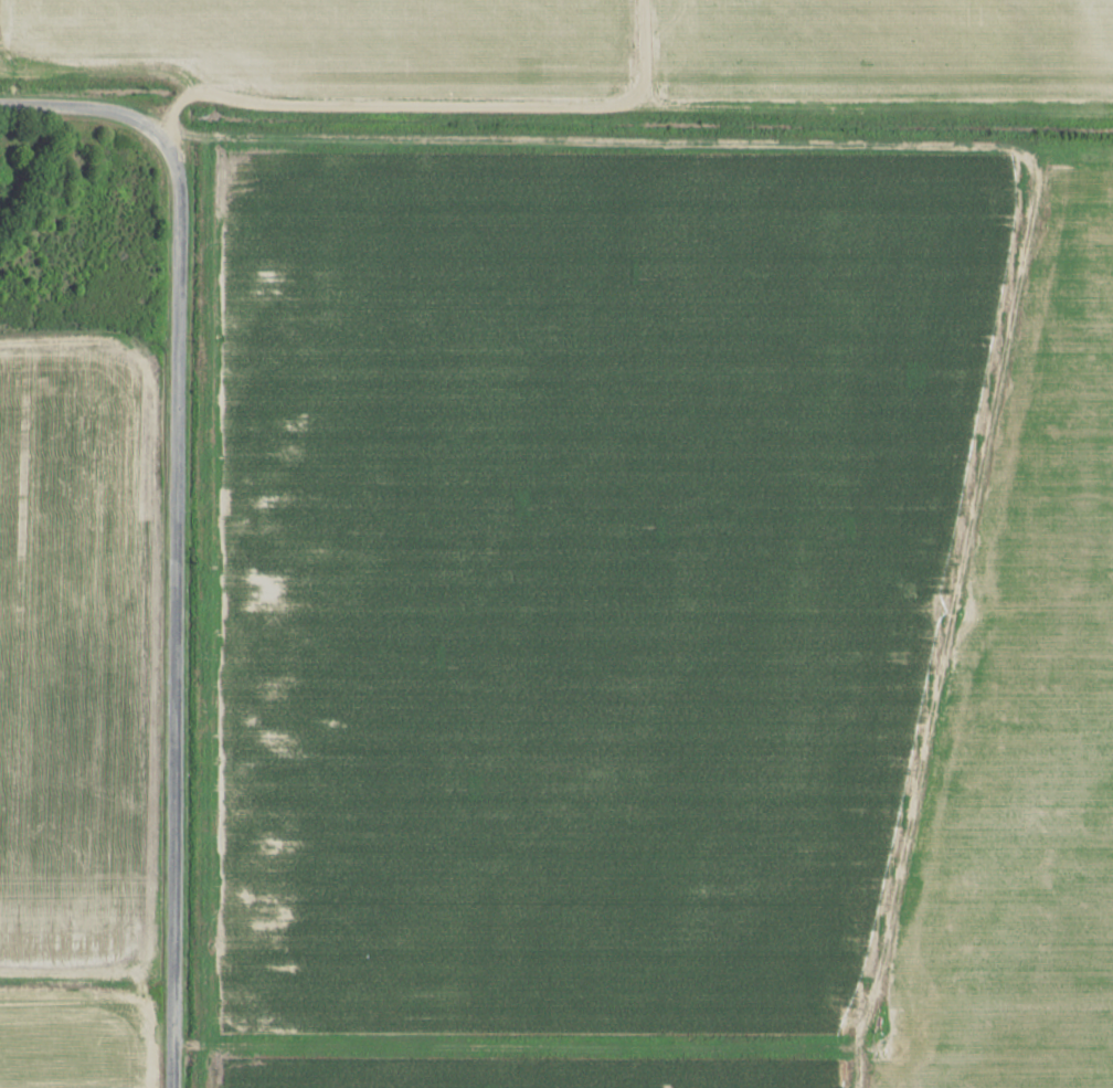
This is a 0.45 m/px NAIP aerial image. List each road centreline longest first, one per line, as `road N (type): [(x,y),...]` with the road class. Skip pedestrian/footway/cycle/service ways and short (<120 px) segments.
road 1 (residential): [(172,1087),(179,237),(178,162),(166,134)]
road 2 (track): [(166,134),(1024,151),(1056,168),(1112,166)]
road 3 (track): [(1056,168),(979,521),(875,1087)]
road 4 (track): [(173,1045),(882,1052)]
road 5 (residential): [(166,134),(95,110),(0,107)]
road 6 (track): [(201,0),(166,134)]

